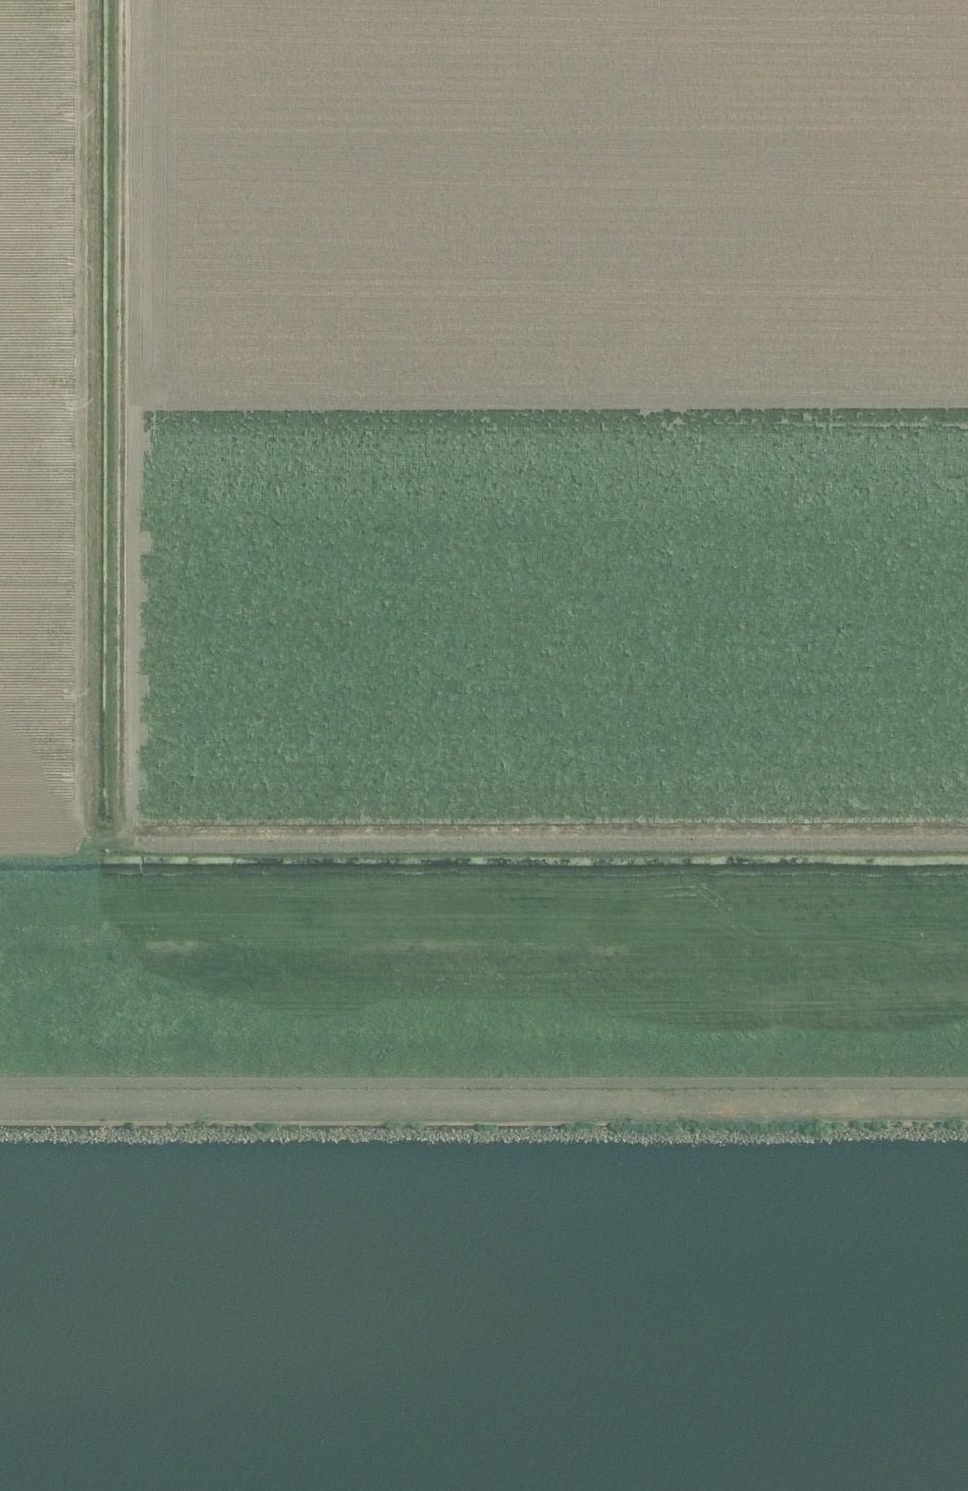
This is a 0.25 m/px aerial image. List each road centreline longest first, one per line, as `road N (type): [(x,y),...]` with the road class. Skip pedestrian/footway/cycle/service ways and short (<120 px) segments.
road 1 (unclassified): [(0,1079),(967,1079)]

